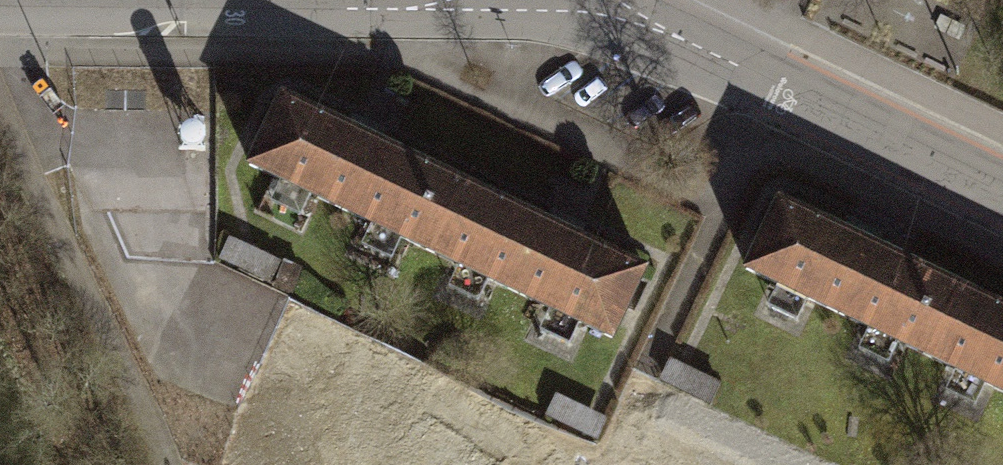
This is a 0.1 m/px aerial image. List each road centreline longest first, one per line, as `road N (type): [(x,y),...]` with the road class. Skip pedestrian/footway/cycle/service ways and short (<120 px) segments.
road 1 (track): [(797,464),(635,408),(785,89)]
road 2 (residential): [(0,4),(410,8),(435,0)]
road 3 (residential): [(620,0),(664,32),(1002,191)]

